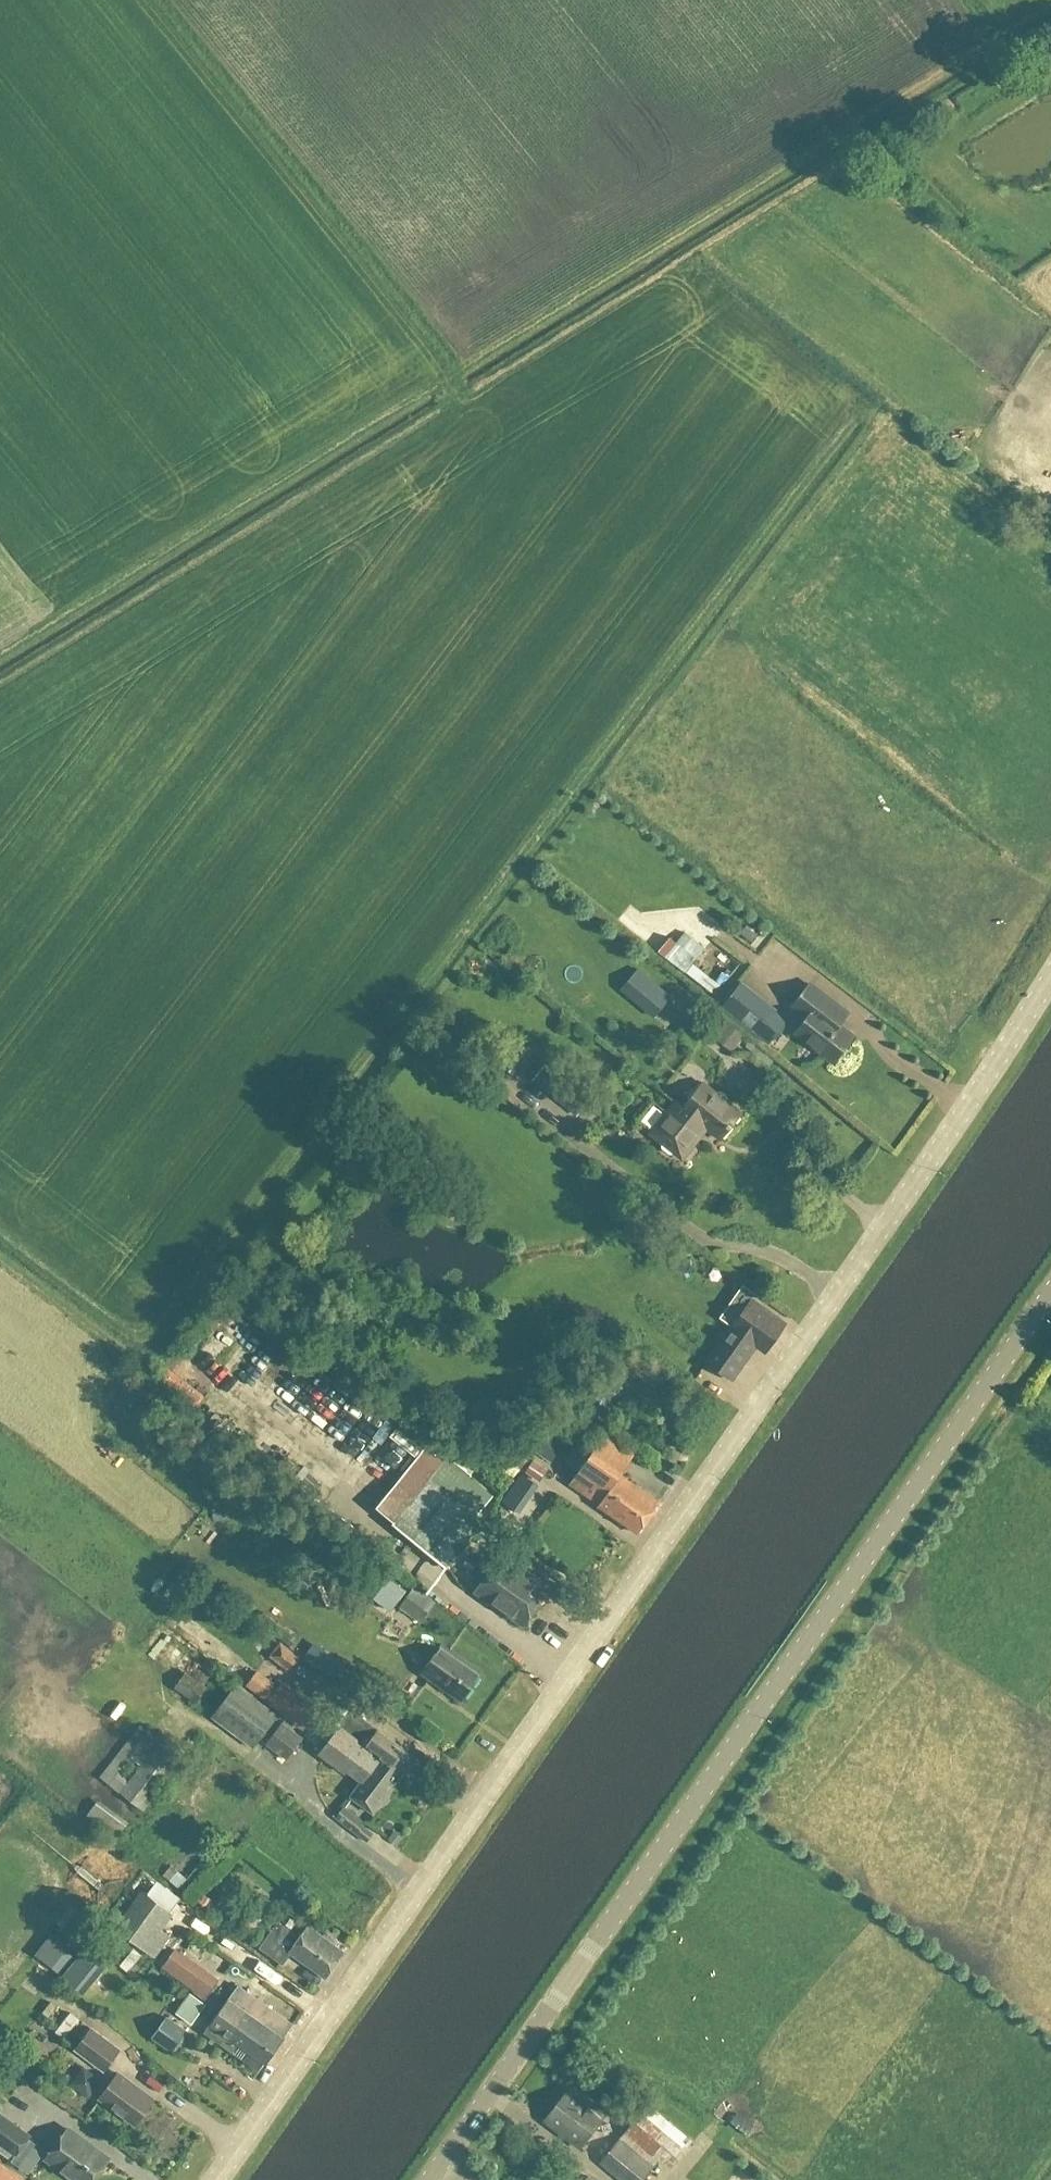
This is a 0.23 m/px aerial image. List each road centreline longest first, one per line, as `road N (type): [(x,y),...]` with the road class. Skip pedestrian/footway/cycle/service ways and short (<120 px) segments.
road 1 (unclassified): [(216,2179),(986,1084),(1050,975)]
road 2 (tertiary): [(432,2179),(1050,1299)]

